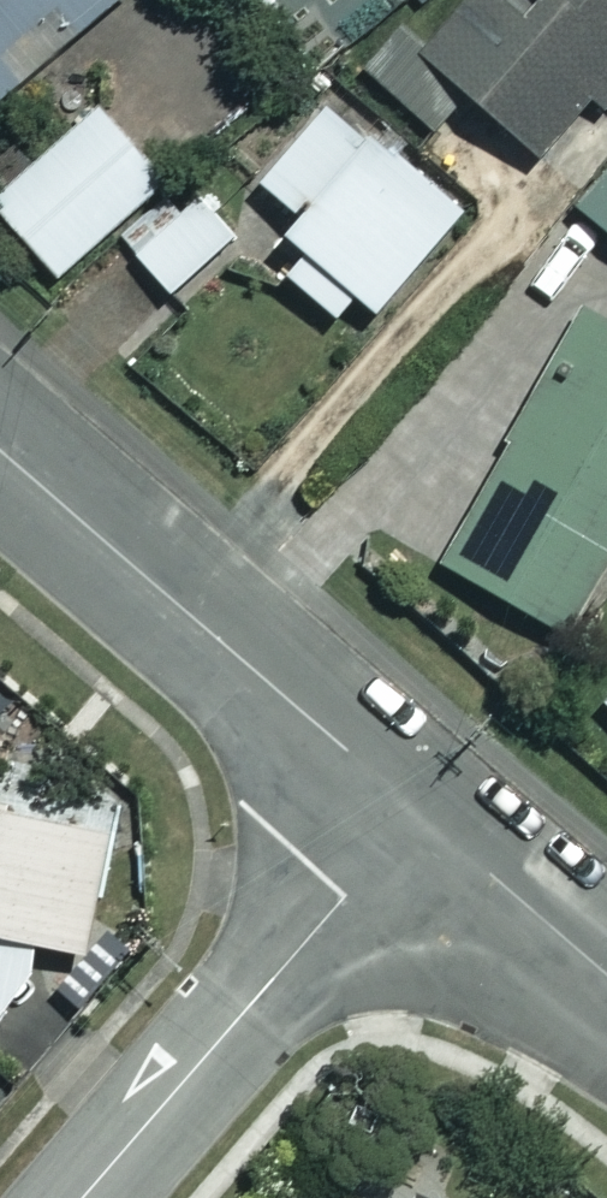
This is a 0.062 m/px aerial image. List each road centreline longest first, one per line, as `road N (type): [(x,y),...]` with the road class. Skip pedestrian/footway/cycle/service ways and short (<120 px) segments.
road 1 (tertiary): [(415,812),(0,450)]
road 2 (residential): [(415,812),(82,1197)]
road 3 (tertiary): [(606,977),(415,812)]

